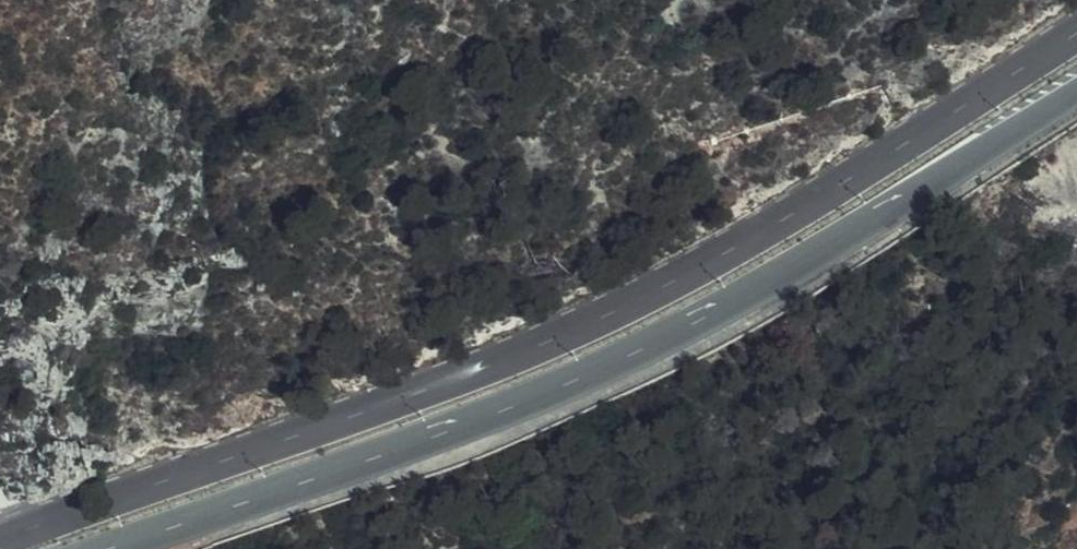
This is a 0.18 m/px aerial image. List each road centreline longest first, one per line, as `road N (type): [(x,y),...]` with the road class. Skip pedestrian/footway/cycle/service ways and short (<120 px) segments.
road 1 (primary): [(1076,30),(897,146),(631,300),(424,388),(32,524)]
road 2 (primary): [(121,548),(413,446),(631,356),(856,231),(1076,93)]

